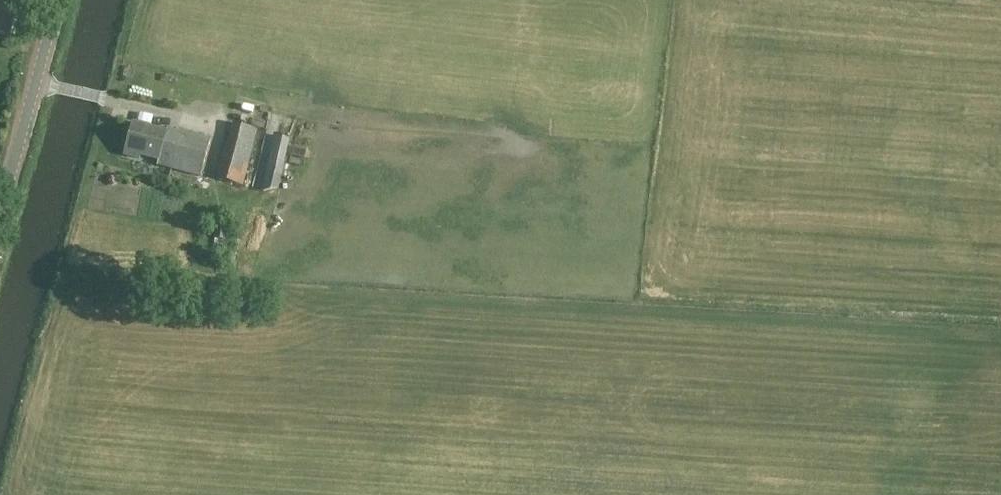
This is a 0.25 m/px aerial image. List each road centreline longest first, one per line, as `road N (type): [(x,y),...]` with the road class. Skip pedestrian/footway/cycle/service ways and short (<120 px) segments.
road 1 (tertiary): [(0,206),(57,0)]

